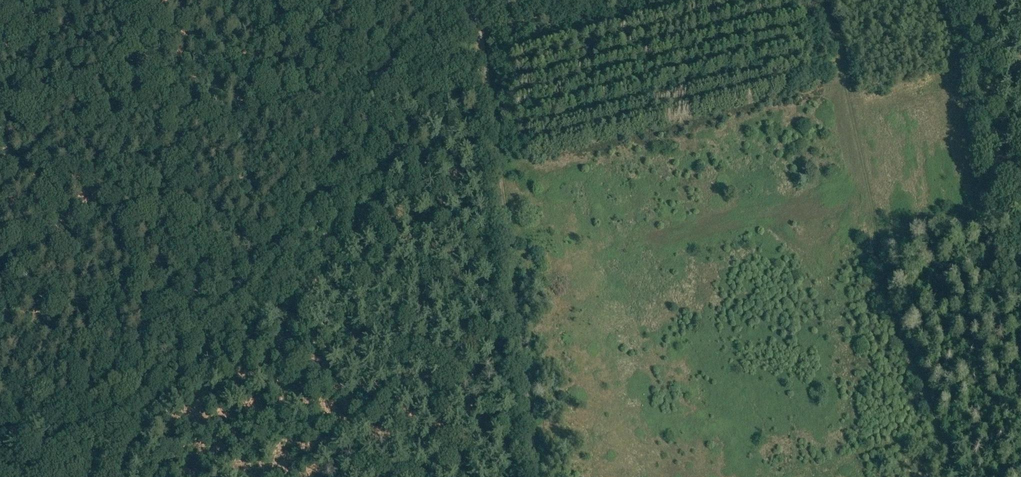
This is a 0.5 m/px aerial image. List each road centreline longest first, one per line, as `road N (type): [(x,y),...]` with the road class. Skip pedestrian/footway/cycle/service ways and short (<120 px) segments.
road 1 (track): [(484,30),(438,42),(376,84),(351,113),(302,209),(139,333),(58,419)]
road 2 (track): [(599,0),(484,30),(497,165)]
road 3 (track): [(0,177),(26,117),(72,65),(60,0)]
road 4 (track): [(0,289),(22,351),(64,413)]

